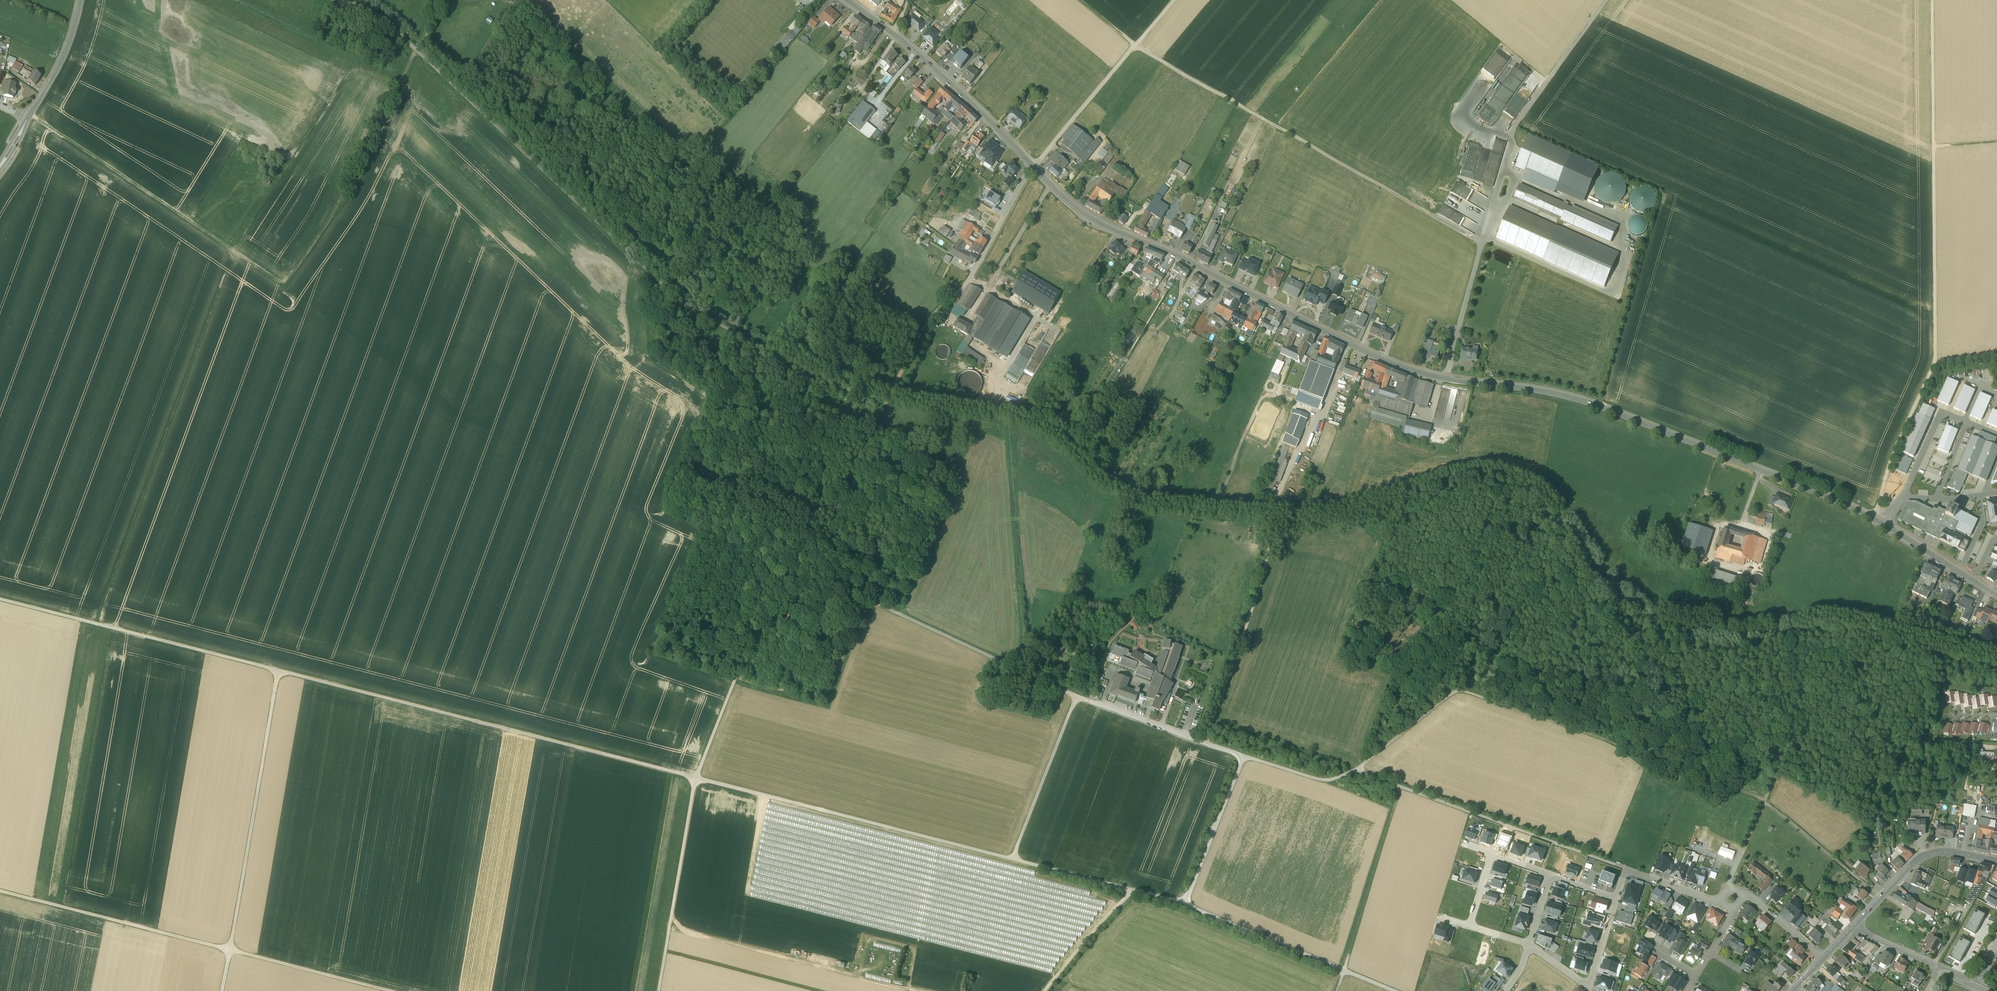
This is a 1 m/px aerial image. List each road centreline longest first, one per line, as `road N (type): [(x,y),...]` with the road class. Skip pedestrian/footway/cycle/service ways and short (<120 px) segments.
road 1 (tertiary): [(849,0),(1099,224),(1394,363),(1604,407),(1885,526)]
road 2 (track): [(1272,512),(1331,513),(1448,468),(1488,462),(1544,485),(1643,599),(1684,620),(1834,611),(1996,651)]
road 3 (track): [(696,779),(0,600)]
road 4 (track): [(375,0),(692,295),(840,373),(896,393)]
road 5 (track): [(440,0),(331,220),(285,284),(31,115)]
road 6 (track): [(1185,905),(696,779)]
road 7 (track): [(1081,0),(1135,45),(1481,243)]
road 8 (track): [(1606,0),(1515,125),(1447,378)]
road 9 (unclassified): [(1625,868),(1360,772),(1327,783),(1243,758)]
road 10 (track): [(1272,512),(1141,496),(1023,417),(896,393)]
road 11 (track): [(387,990),(0,891)]
road 12 (unclassified): [(1243,758),(1185,905),(1394,990)]
road 13 (unclassified): [(1932,0),(1936,360)]
road 14 (track): [(278,671),(222,990)]
road 15 (track): [(1764,800),(1458,695)]
road 16 (track): [(1083,700),(805,570)]
road 17 (track): [(1764,800),(1781,752),(1805,734),(1996,745)]
road 18 (track): [(1208,745),(1269,563),(1272,512)]
road 19 (track): [(696,779),(785,559)]
road 20 (track): [(1173,0),(1034,167)]
road 21 (track): [(659,990),(696,779)]
road 22 (track): [(1404,790),(1337,990)]
road 23 (track): [(1013,859),(1077,697)]
road 24 (secondary): [(1996,859),(1932,851),(1853,926)]
road 25 (track): [(1936,360),(1873,519)]
road 26 (unclassified): [(1083,700),(1243,758)]
road 27 (residential): [(1529,946),(1590,986),(1616,899)]
road 28 (track): [(1287,367),(1278,391),(1258,406),(1217,506)]
road 29 (track): [(1880,898),(1764,800)]
road 30 (track): [(1046,990),(1133,891)]
road 31 (tertiary): [(28,119),(67,51),(81,0)]
road 32 (tertiary): [(1885,526),(1996,594)]
road 33 (track): [(1052,186),(986,292)]
road 34 (residential): [(1903,497),(1941,413),(1967,423)]

